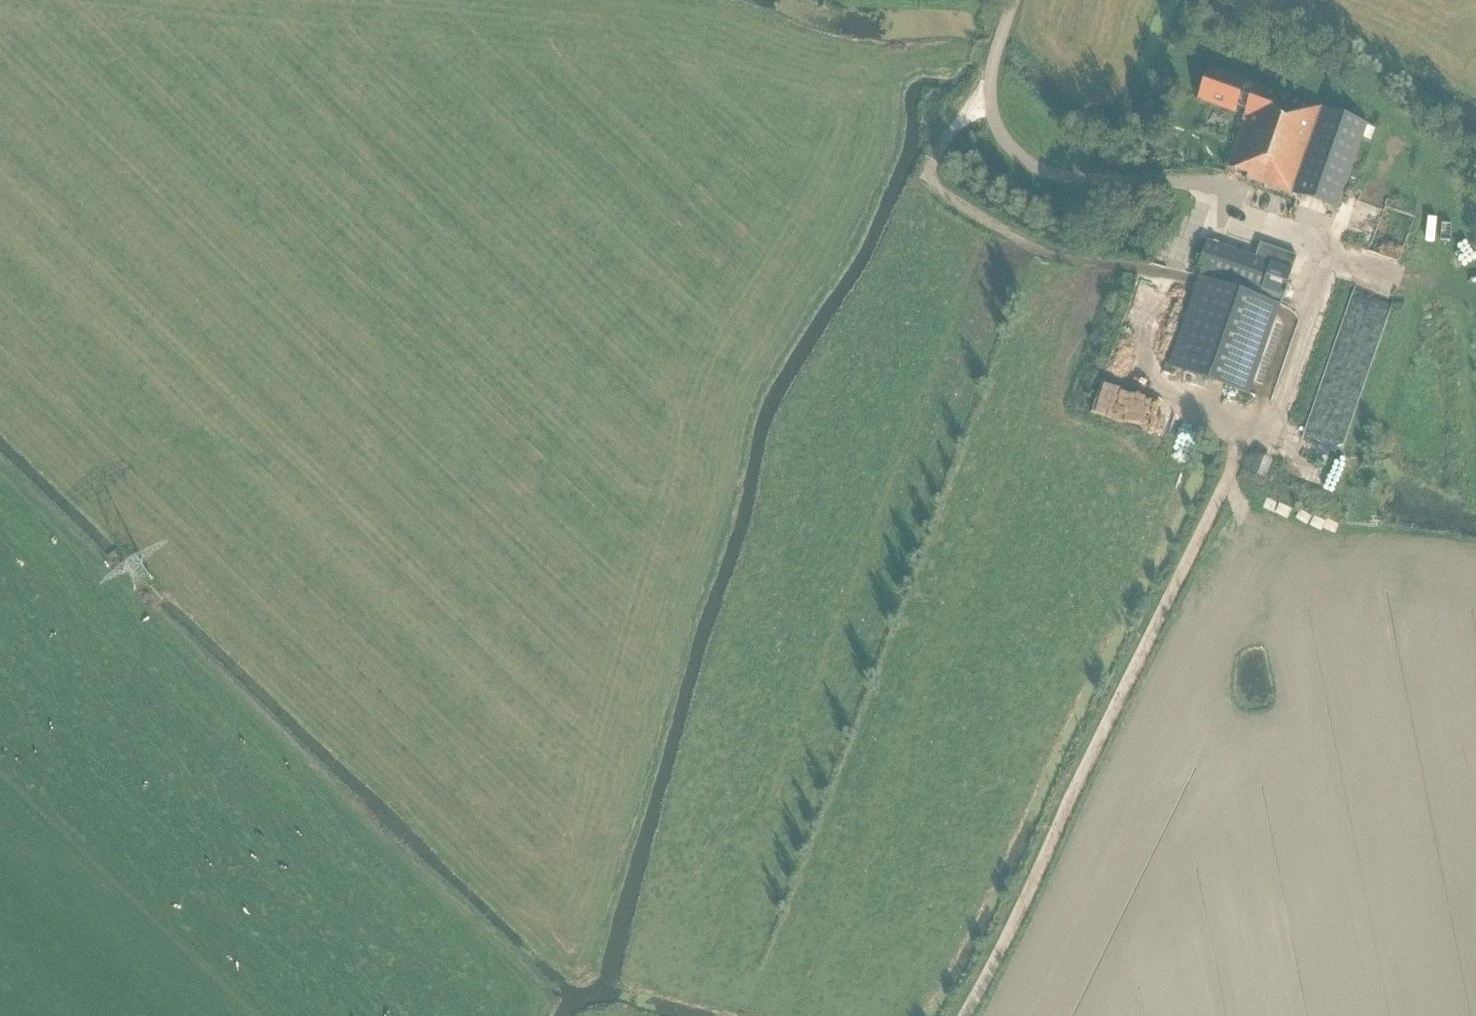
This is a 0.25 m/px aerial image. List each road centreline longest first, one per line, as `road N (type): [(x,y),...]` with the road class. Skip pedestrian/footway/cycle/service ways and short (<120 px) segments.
road 1 (track): [(1325,223),(1332,246),(1275,417),(1243,438),(963,1015)]

